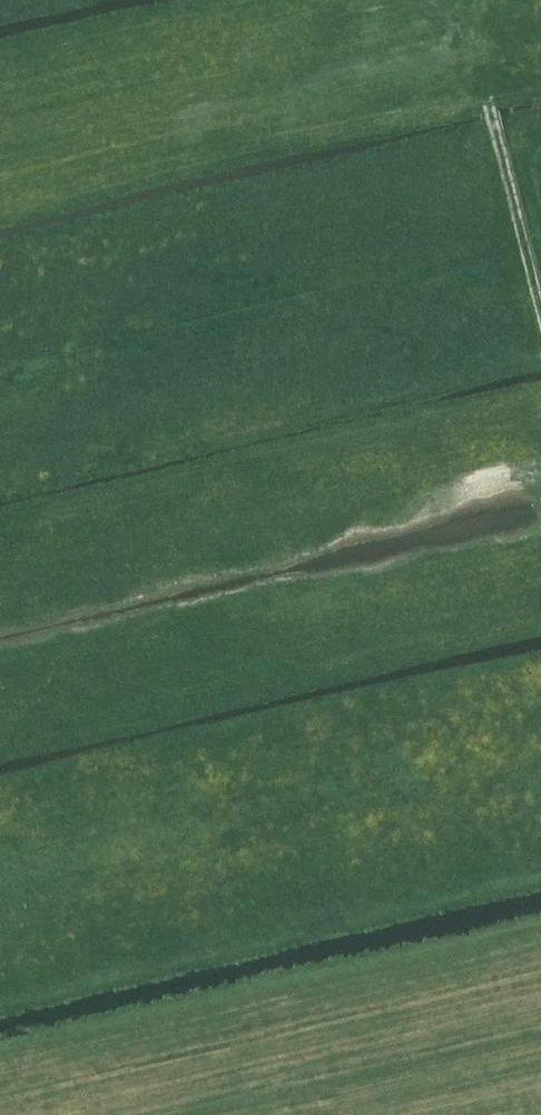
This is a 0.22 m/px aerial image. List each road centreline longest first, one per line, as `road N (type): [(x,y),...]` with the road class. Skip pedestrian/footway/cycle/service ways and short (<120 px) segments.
road 1 (track): [(491,101),(540,296)]

